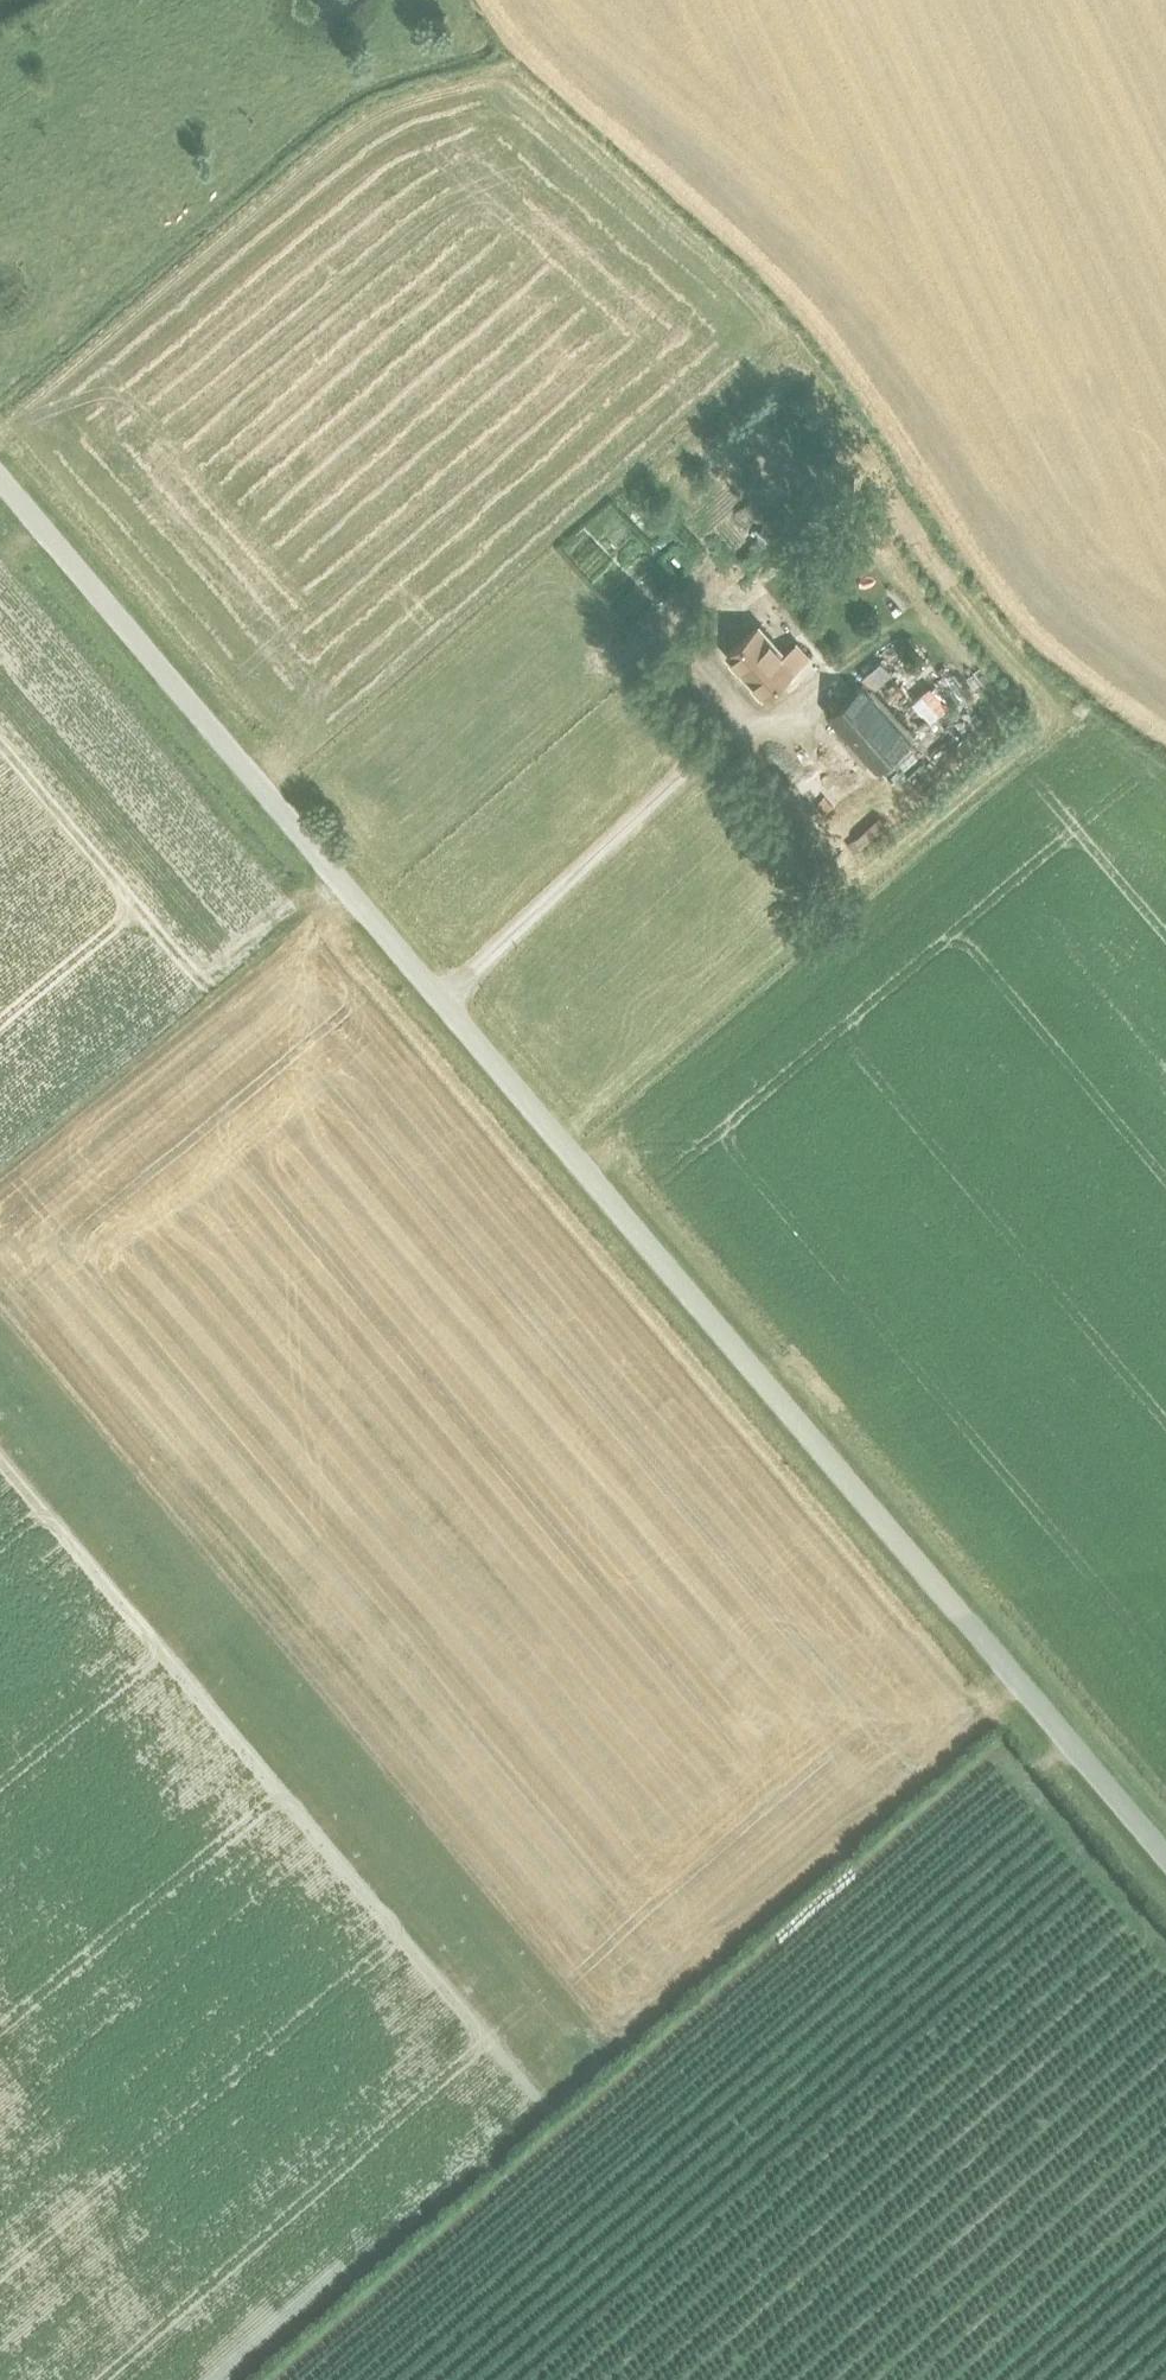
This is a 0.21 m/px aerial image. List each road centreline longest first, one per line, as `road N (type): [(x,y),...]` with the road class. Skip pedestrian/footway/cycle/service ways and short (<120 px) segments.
road 1 (unclassified): [(1165,1857),(0,492)]

